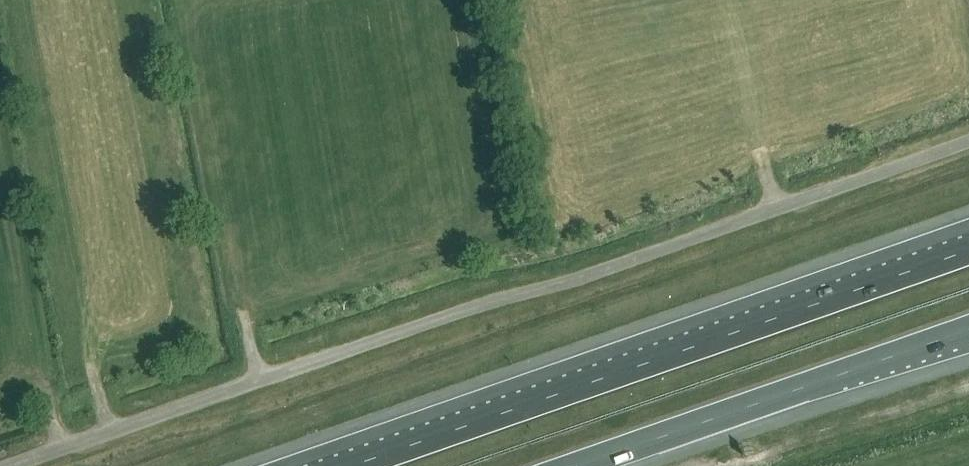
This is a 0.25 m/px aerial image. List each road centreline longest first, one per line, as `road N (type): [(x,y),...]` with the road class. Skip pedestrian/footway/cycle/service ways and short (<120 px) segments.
road 1 (unclassified): [(13,465),(968,132)]
road 2 (motorway): [(968,250),(354,465)]
road 3 (motorway): [(575,465),(968,327)]

